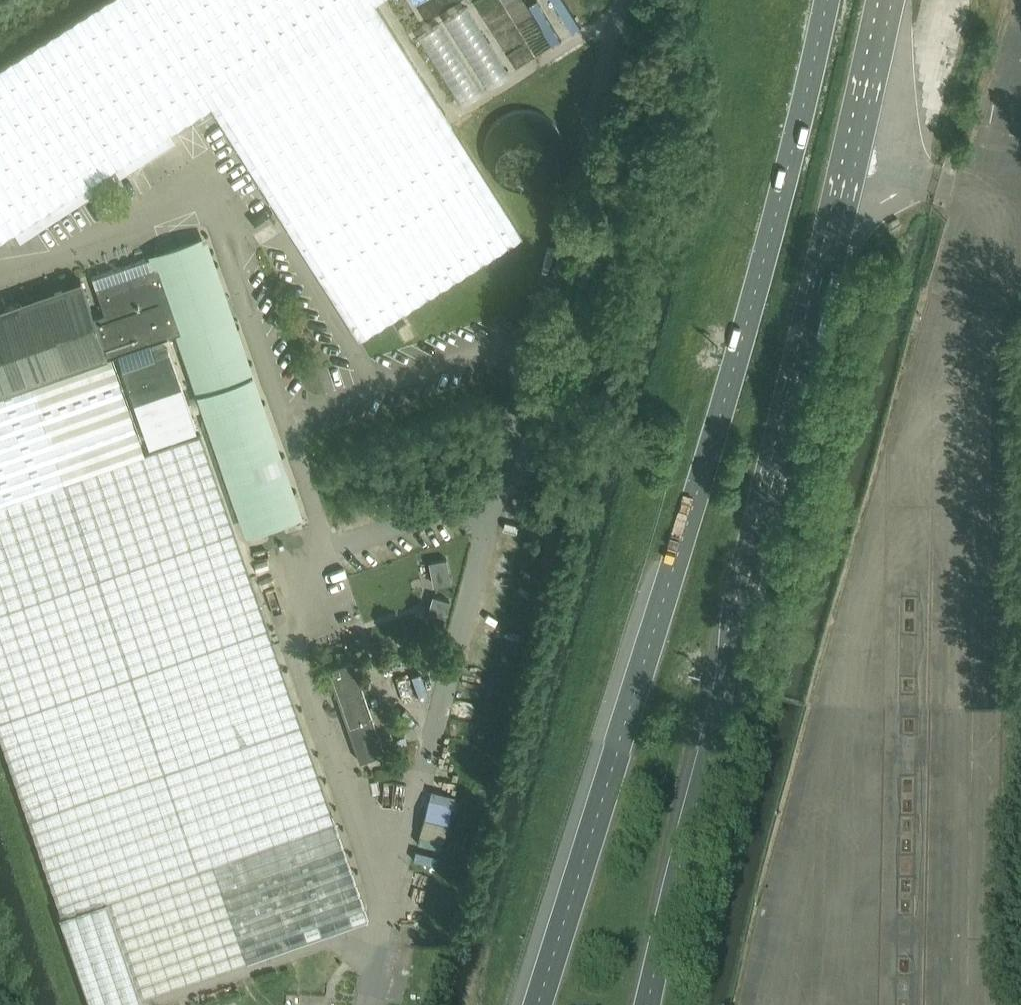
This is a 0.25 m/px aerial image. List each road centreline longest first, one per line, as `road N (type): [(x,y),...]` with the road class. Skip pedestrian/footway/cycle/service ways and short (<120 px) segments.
road 1 (primary): [(827,0),(768,251),(538,1004)]
road 2 (primary): [(647,1004),(740,651),(892,0)]

